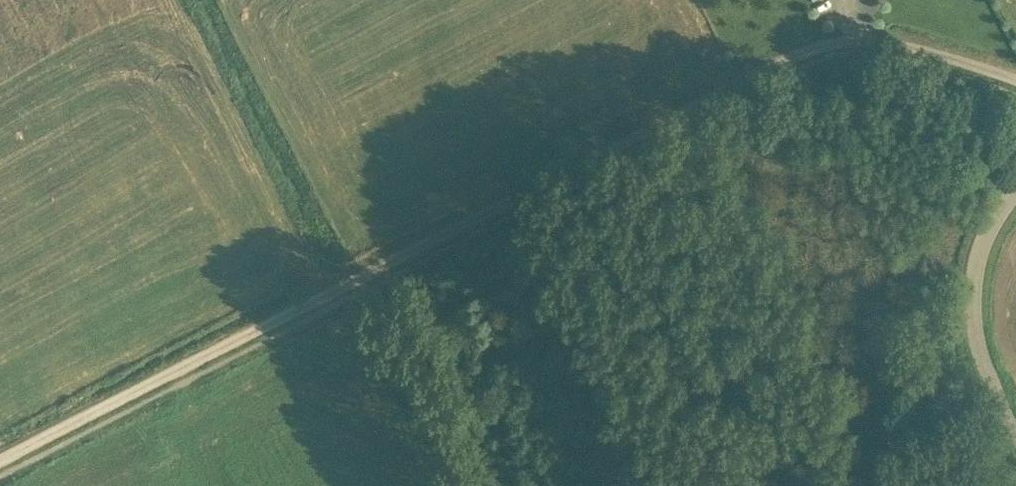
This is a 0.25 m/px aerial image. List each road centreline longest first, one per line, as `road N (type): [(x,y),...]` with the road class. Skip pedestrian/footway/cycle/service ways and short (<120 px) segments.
road 1 (track): [(0,460),(782,58),(831,43)]
road 2 (unclassified): [(1015,434),(973,333),(980,250),(994,215),(1015,194)]
road 3 (unclassified): [(831,43),(878,42),(1015,79)]

